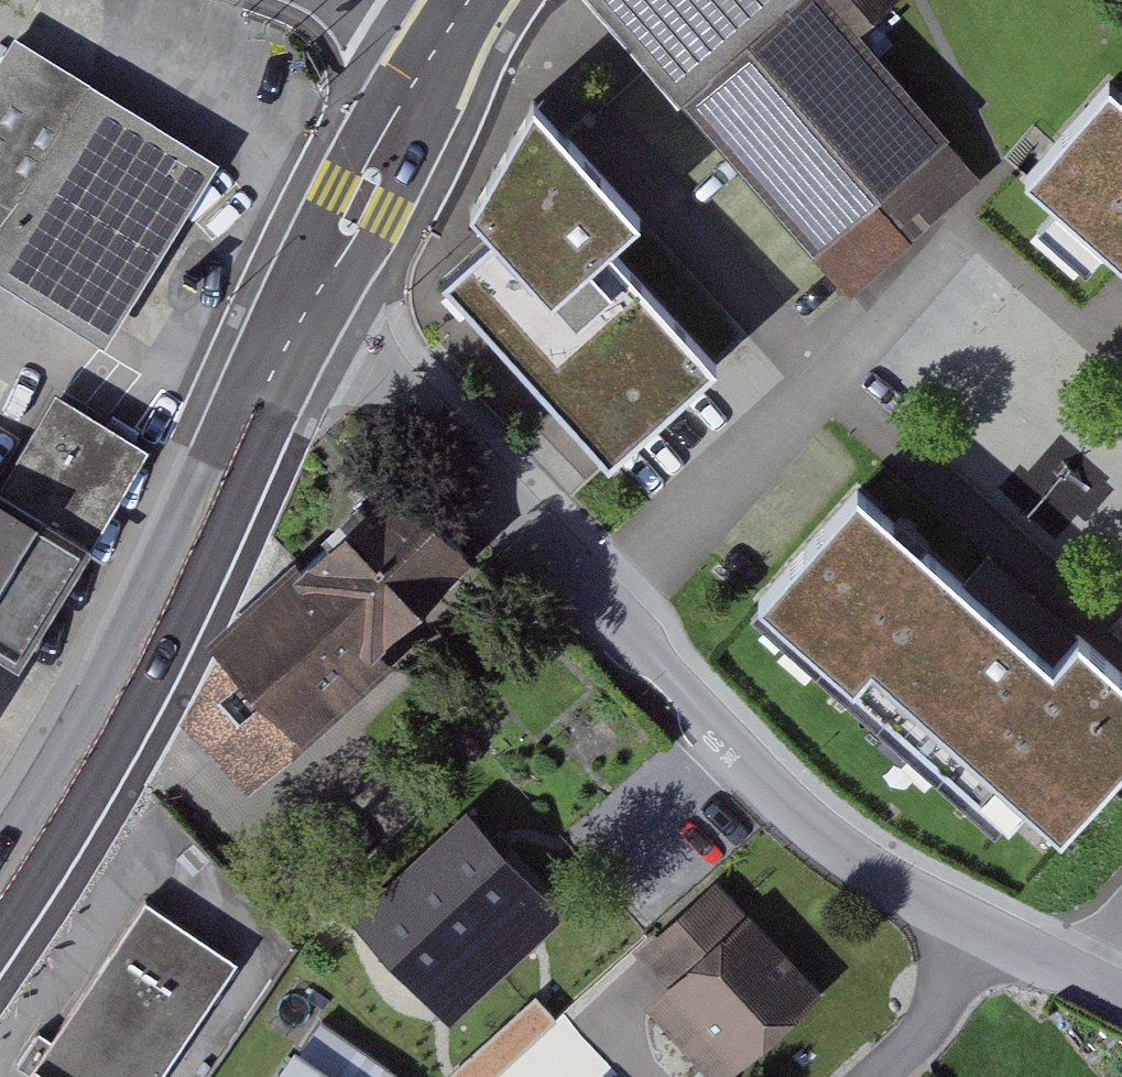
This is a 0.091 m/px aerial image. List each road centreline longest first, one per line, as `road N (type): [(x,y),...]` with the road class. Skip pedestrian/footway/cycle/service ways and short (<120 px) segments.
road 1 (residential): [(975,928),(805,826),(308,289)]
road 2 (primary): [(0,896),(103,732),(308,289)]
road 3 (primary): [(308,289),(458,17)]
road 4 (residential): [(975,928),(914,1043),(877,1076)]

